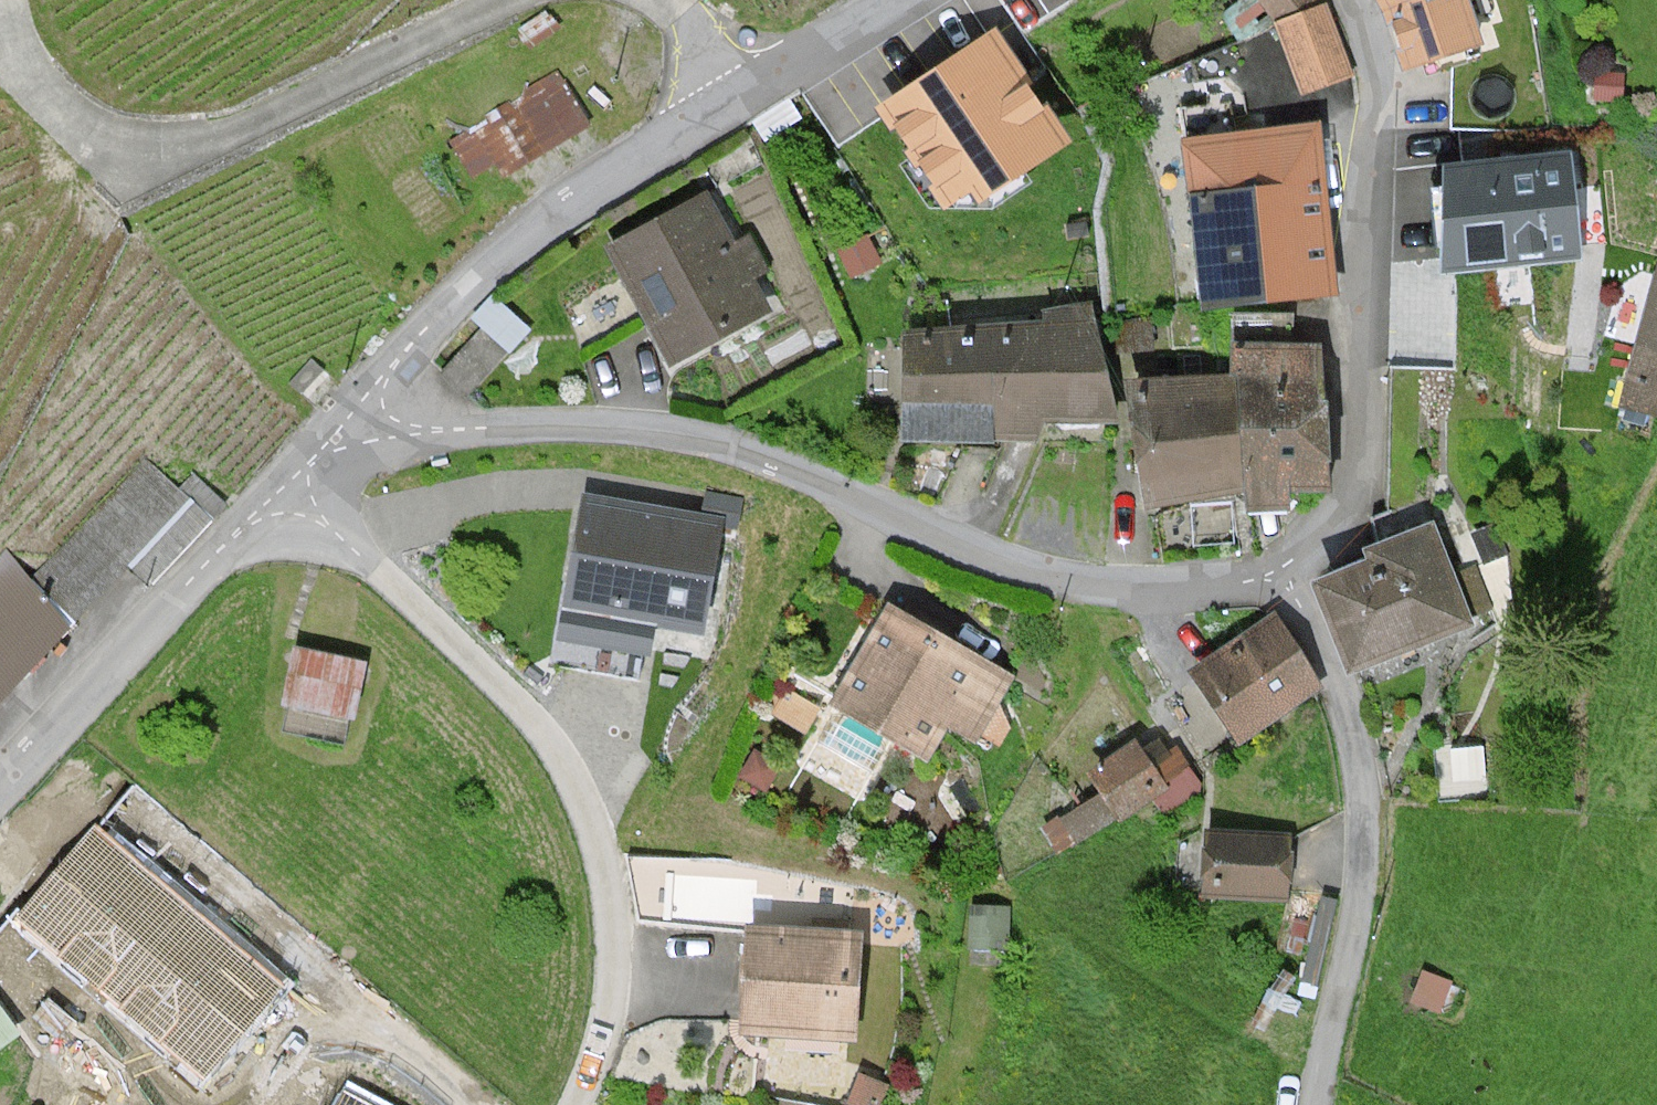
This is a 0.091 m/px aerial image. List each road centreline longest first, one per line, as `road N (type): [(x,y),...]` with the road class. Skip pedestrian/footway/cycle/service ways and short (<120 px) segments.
road 1 (residential): [(353,412),(418,431),(605,428),(679,437),(765,462),(1053,577),(1099,586),(1210,590),(1285,572)]
road 2 (unclassified): [(574,1104),(602,1028),(613,937),(603,866),(574,787),(535,725),(284,486)]
road 3 (unclassified): [(353,412),(454,299),(558,211),(893,0)]
road 4 (track): [(518,0),(180,162),(63,123),(0,12)]
road 5 (residential): [(1285,572),(1341,525),(1361,464),(1357,272),(1377,75),(1353,0)]
road 6 (unclassified): [(1285,572),(1338,695),(1362,827),(1349,951),(1315,1104)]
road 7 (unclassified): [(0,791),(284,486)]
road 8 (track): [(738,99),(668,0)]

